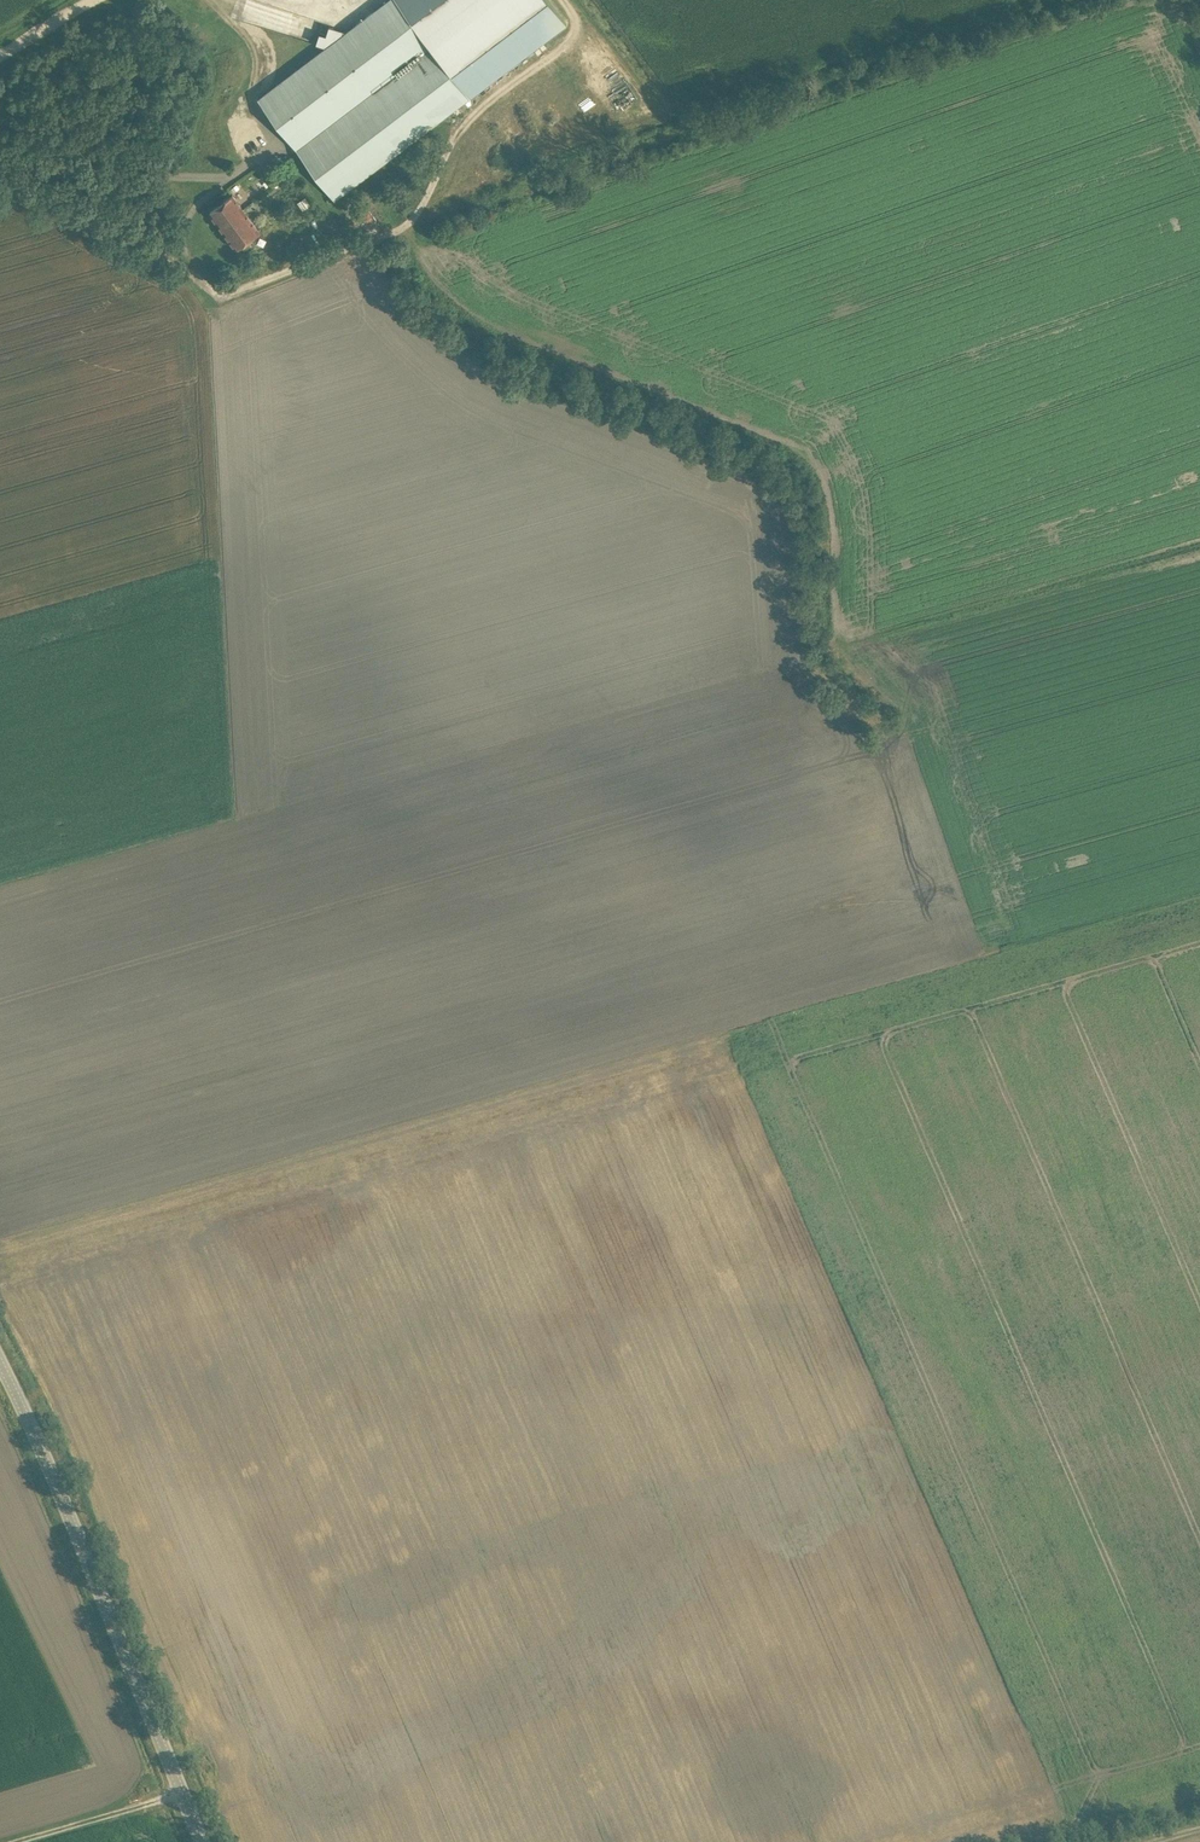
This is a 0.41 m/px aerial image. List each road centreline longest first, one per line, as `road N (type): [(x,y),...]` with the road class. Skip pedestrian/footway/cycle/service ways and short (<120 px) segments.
road 1 (track): [(0,177),(229,292),(1054,0)]
road 2 (tertiary): [(202,1841),(0,1354)]
road 3 (track): [(222,177),(0,170)]
road 4 (track): [(182,1794),(16,1841)]

